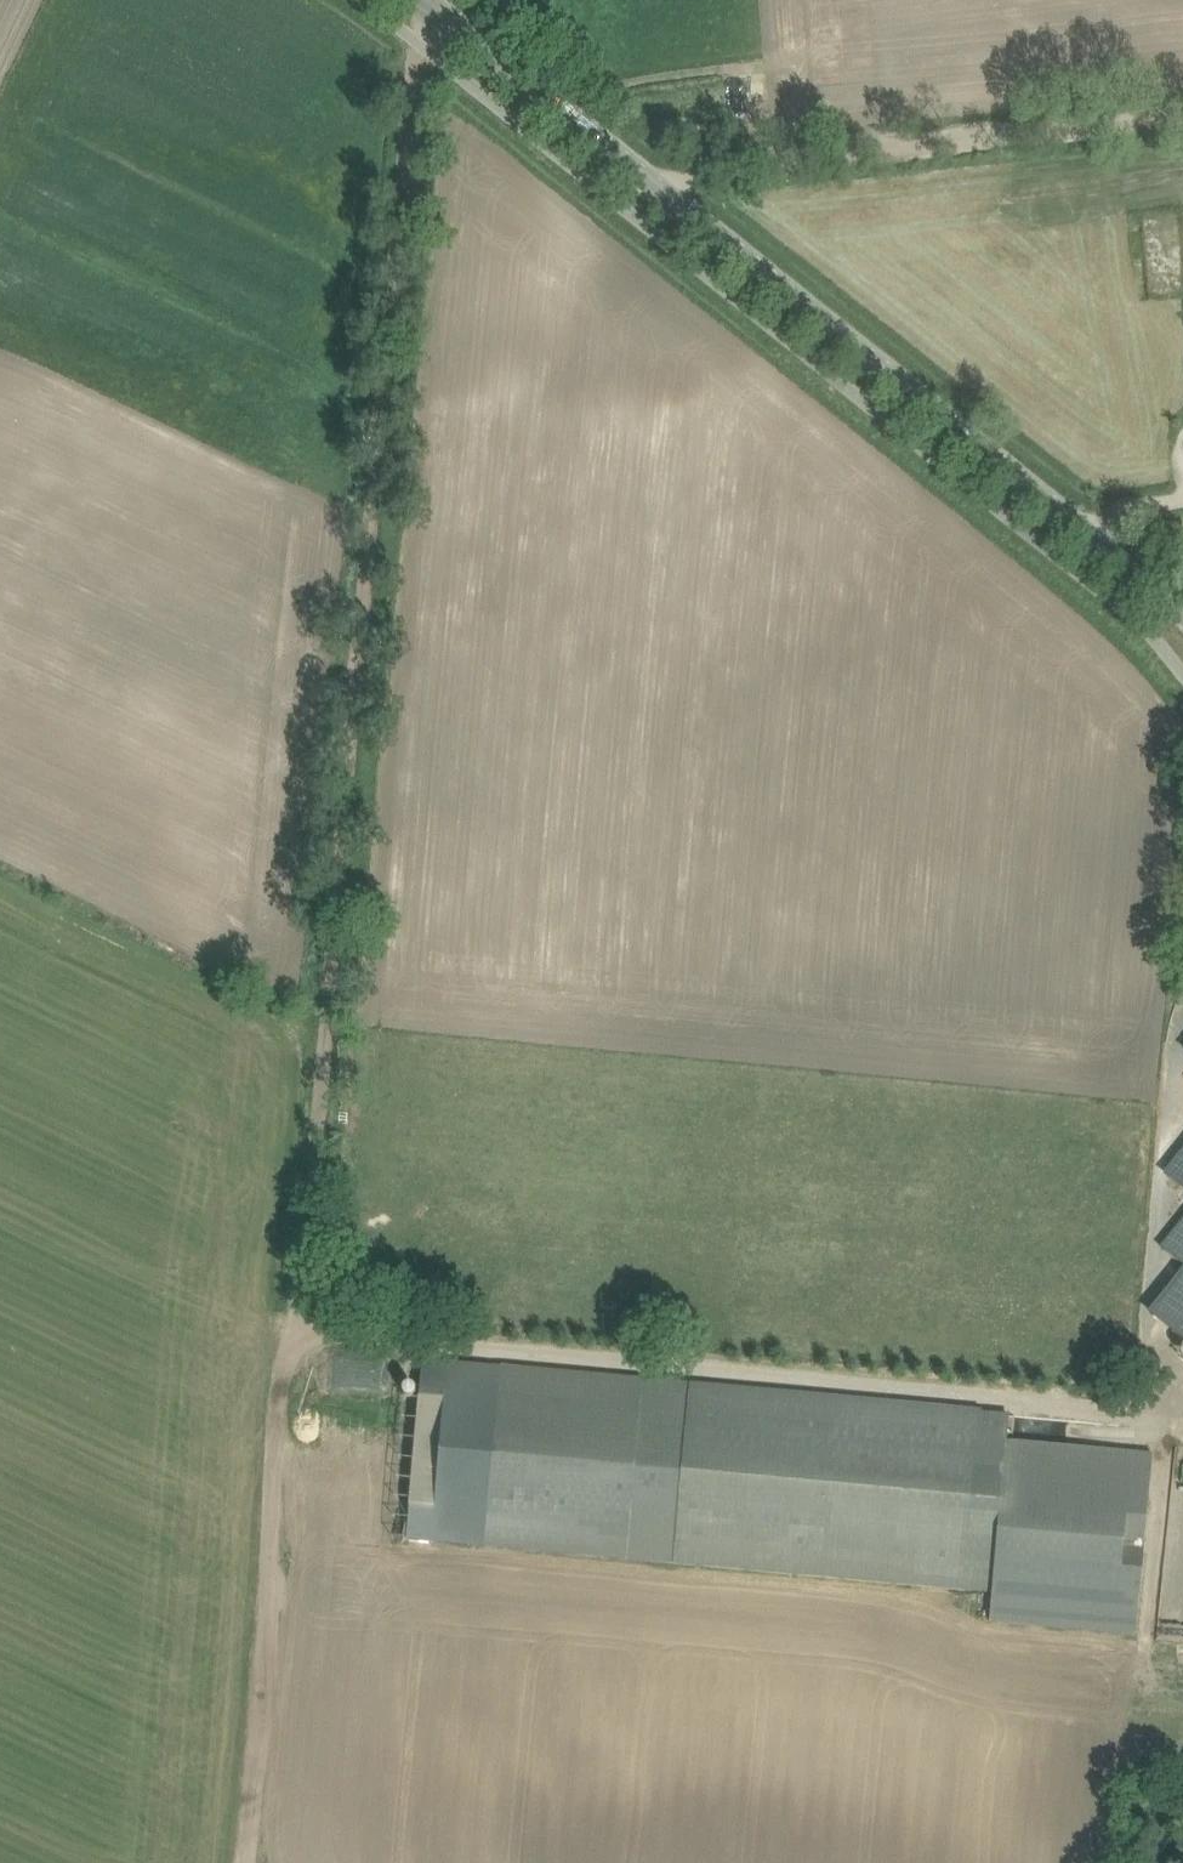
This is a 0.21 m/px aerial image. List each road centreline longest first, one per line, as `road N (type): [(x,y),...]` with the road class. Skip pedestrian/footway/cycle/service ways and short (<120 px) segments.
road 1 (tertiary): [(1182,622),(421,0)]
road 2 (track): [(1182,111),(713,162),(652,231)]

